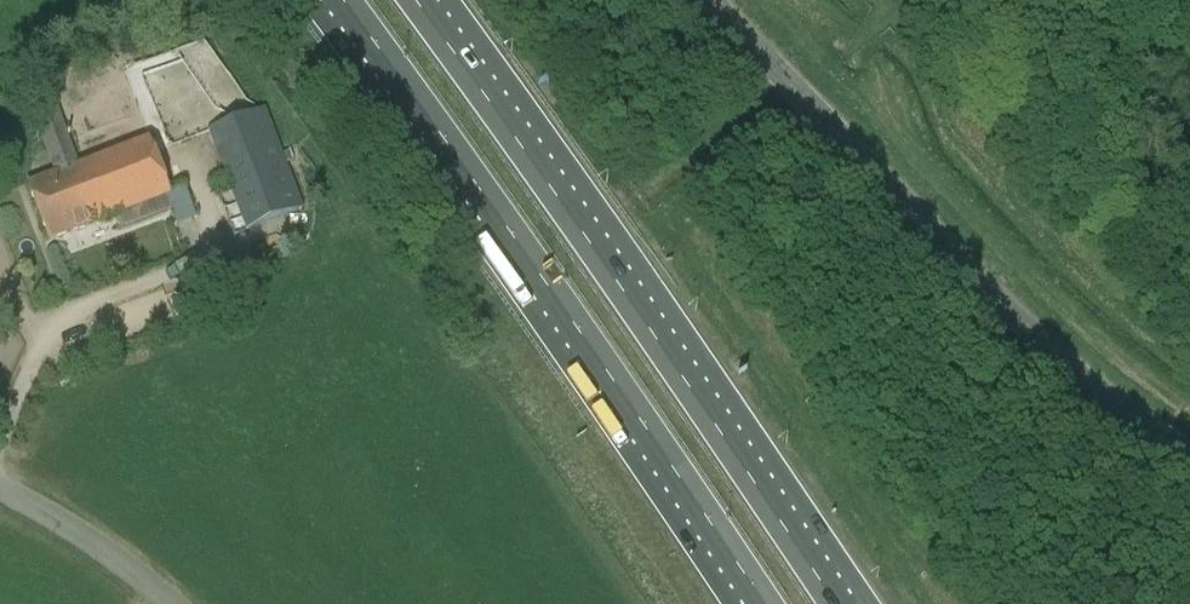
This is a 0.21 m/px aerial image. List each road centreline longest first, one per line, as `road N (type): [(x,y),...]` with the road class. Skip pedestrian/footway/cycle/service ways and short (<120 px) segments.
road 1 (motorway): [(342,0),(764,603)]
road 2 (motorway): [(834,602),(416,0)]
road 3 (unclassified): [(165,603),(72,530),(0,492)]

